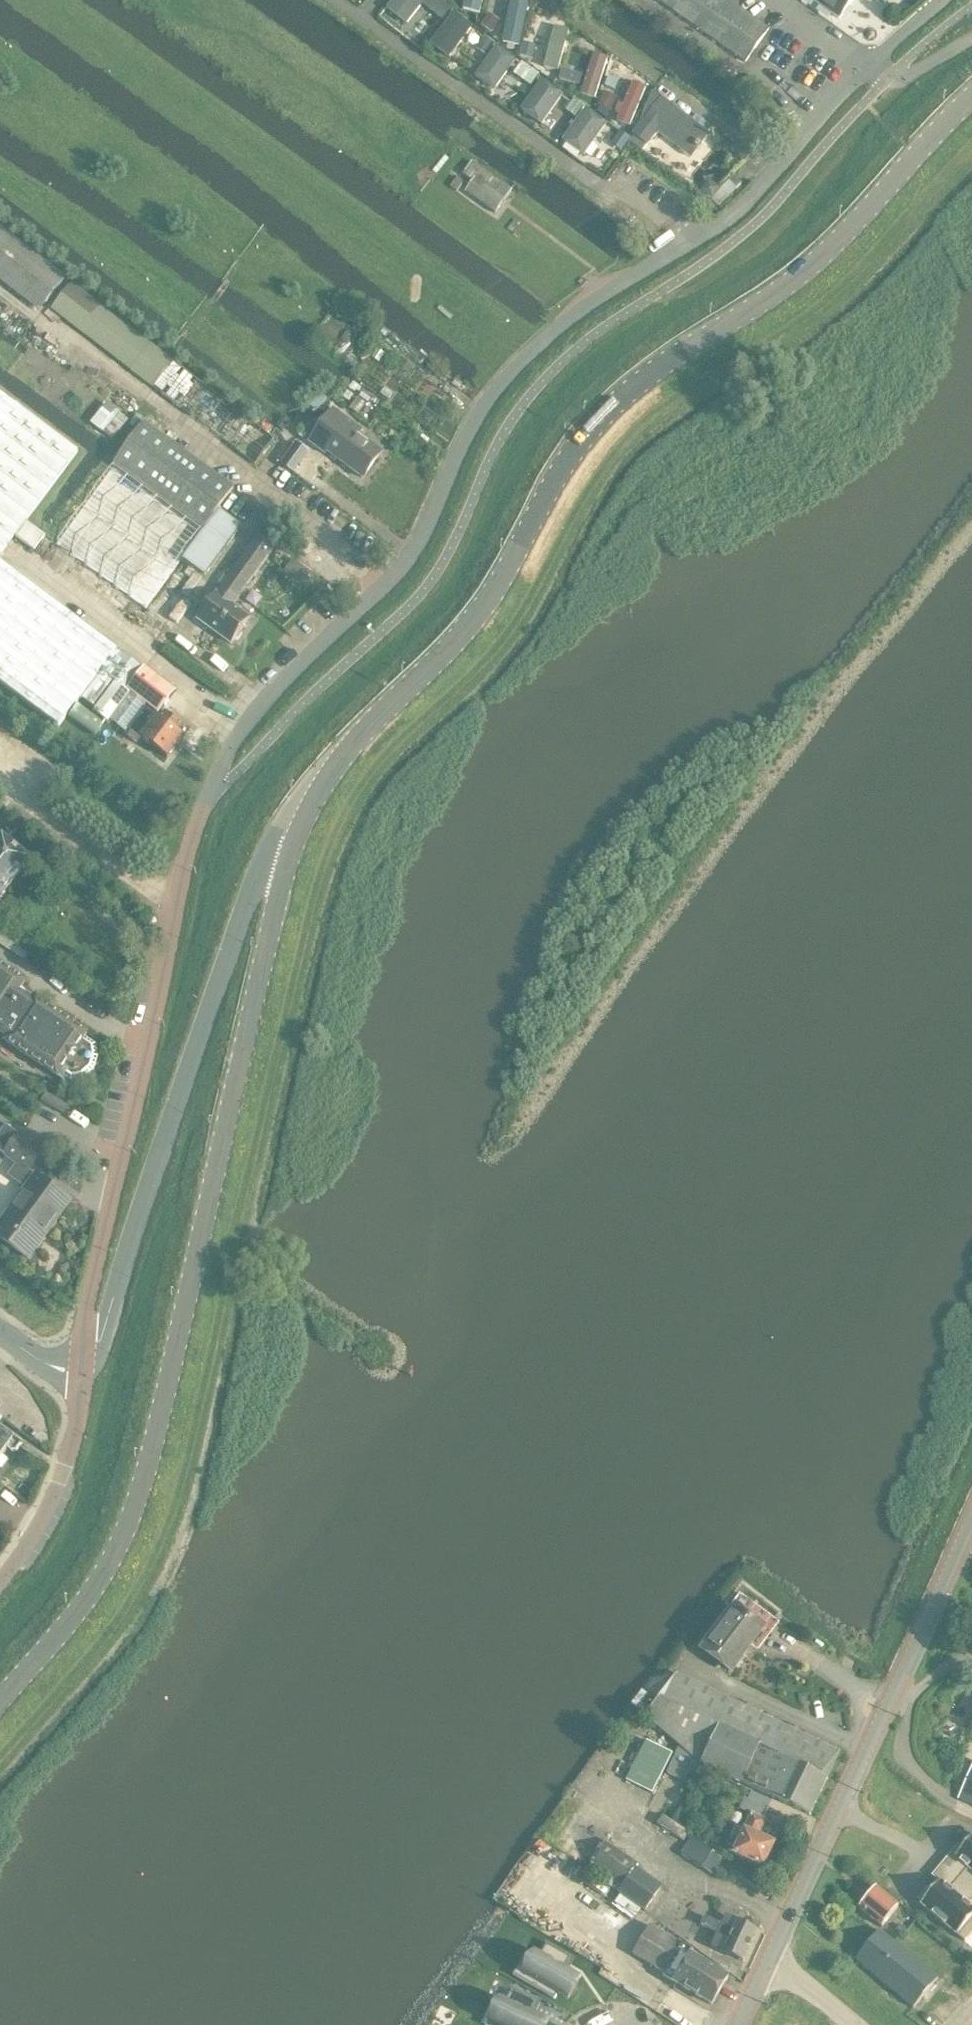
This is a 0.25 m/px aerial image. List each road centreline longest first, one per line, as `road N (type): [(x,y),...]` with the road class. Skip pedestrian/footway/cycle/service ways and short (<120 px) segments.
road 1 (unclassified): [(81,1376),(86,1310),(186,862),(230,747),(411,552),(459,449),(507,375),(591,303),(739,209),(871,65)]
road 2 (tertiary): [(288,858),(341,753),(461,635),(506,574),(560,466),(604,410),(828,248),(971,95)]
road 3 (tertiary): [(0,1698),(112,1562),(148,1464),(288,858)]
road 4 (tertiary): [(81,1376),(100,1342),(256,880),(267,861),(288,858)]
road 5 (tertiary): [(971,1510),(738,2024)]
road 6 (residential): [(0,1580),(64,1471),(81,1376)]

